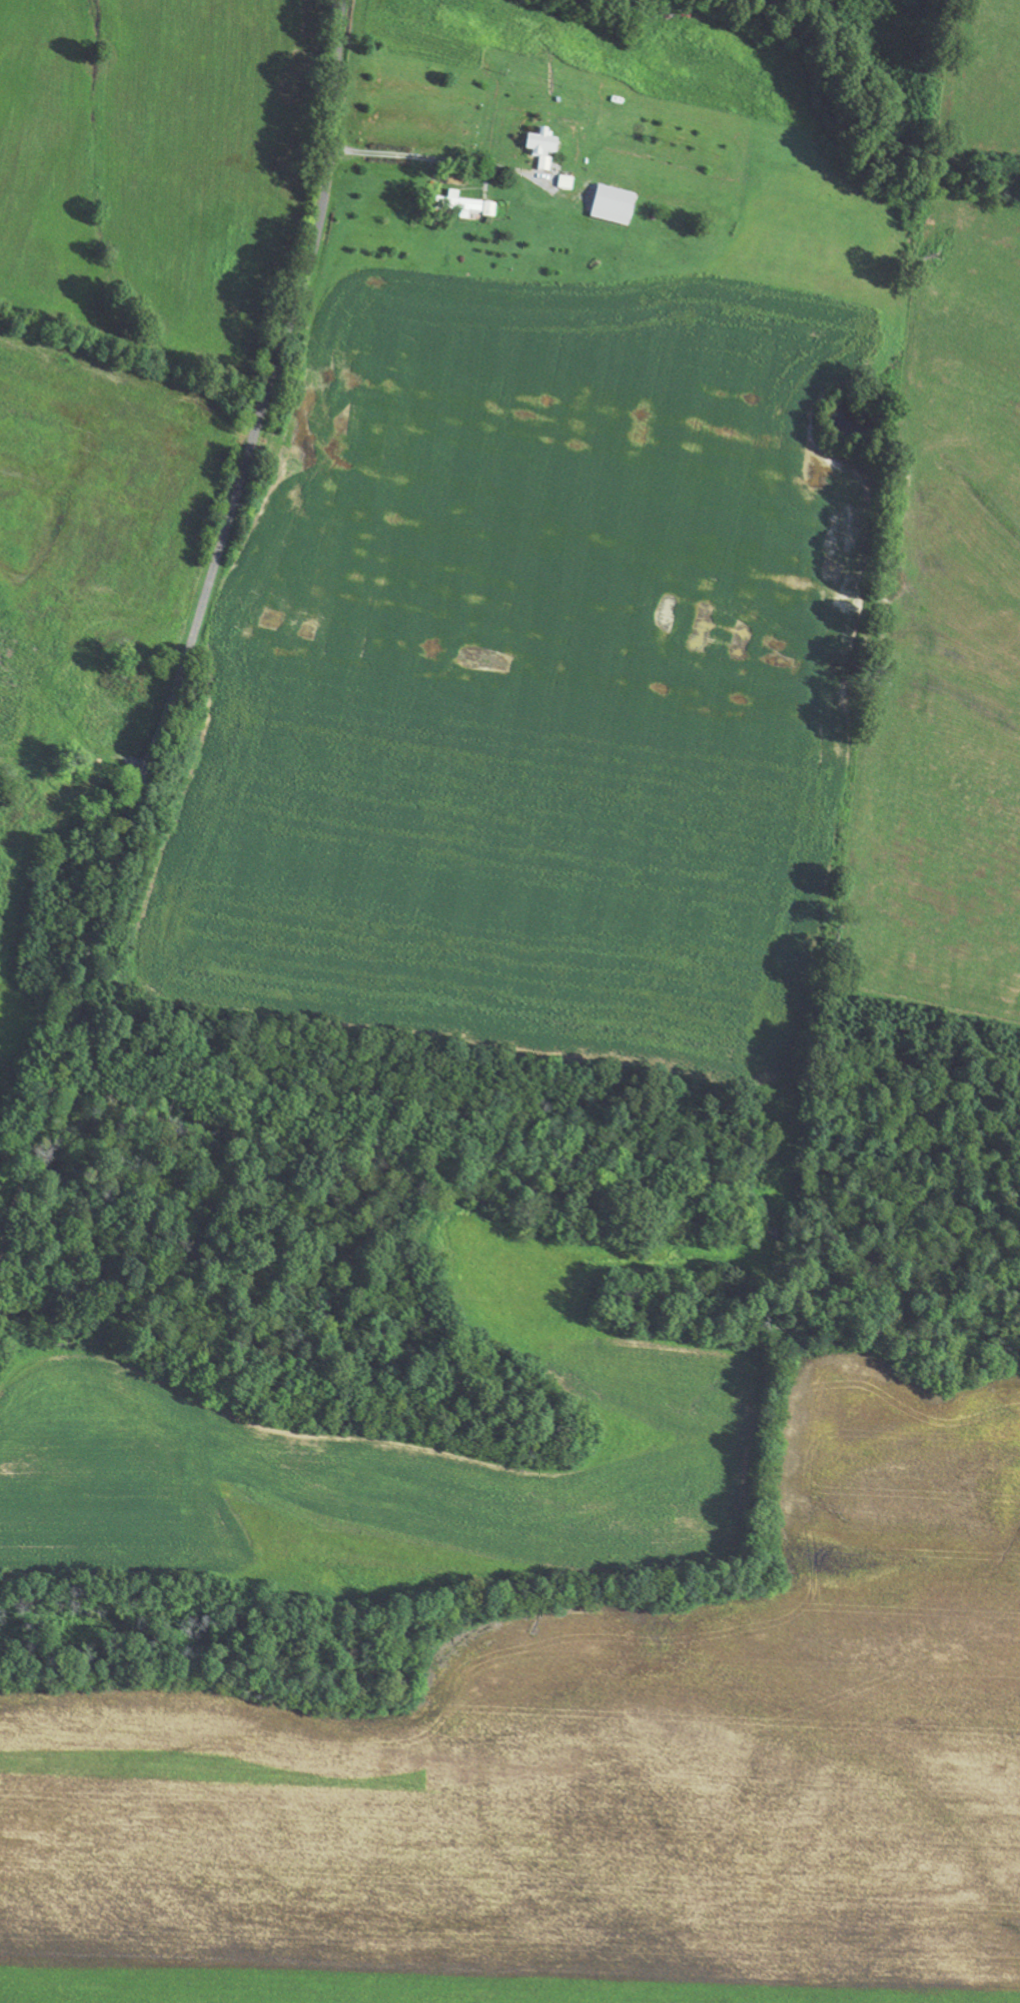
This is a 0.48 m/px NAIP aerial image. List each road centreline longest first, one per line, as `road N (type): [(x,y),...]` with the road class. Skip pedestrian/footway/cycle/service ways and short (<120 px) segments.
road 1 (residential): [(0,1253),(319,230),(343,0)]

